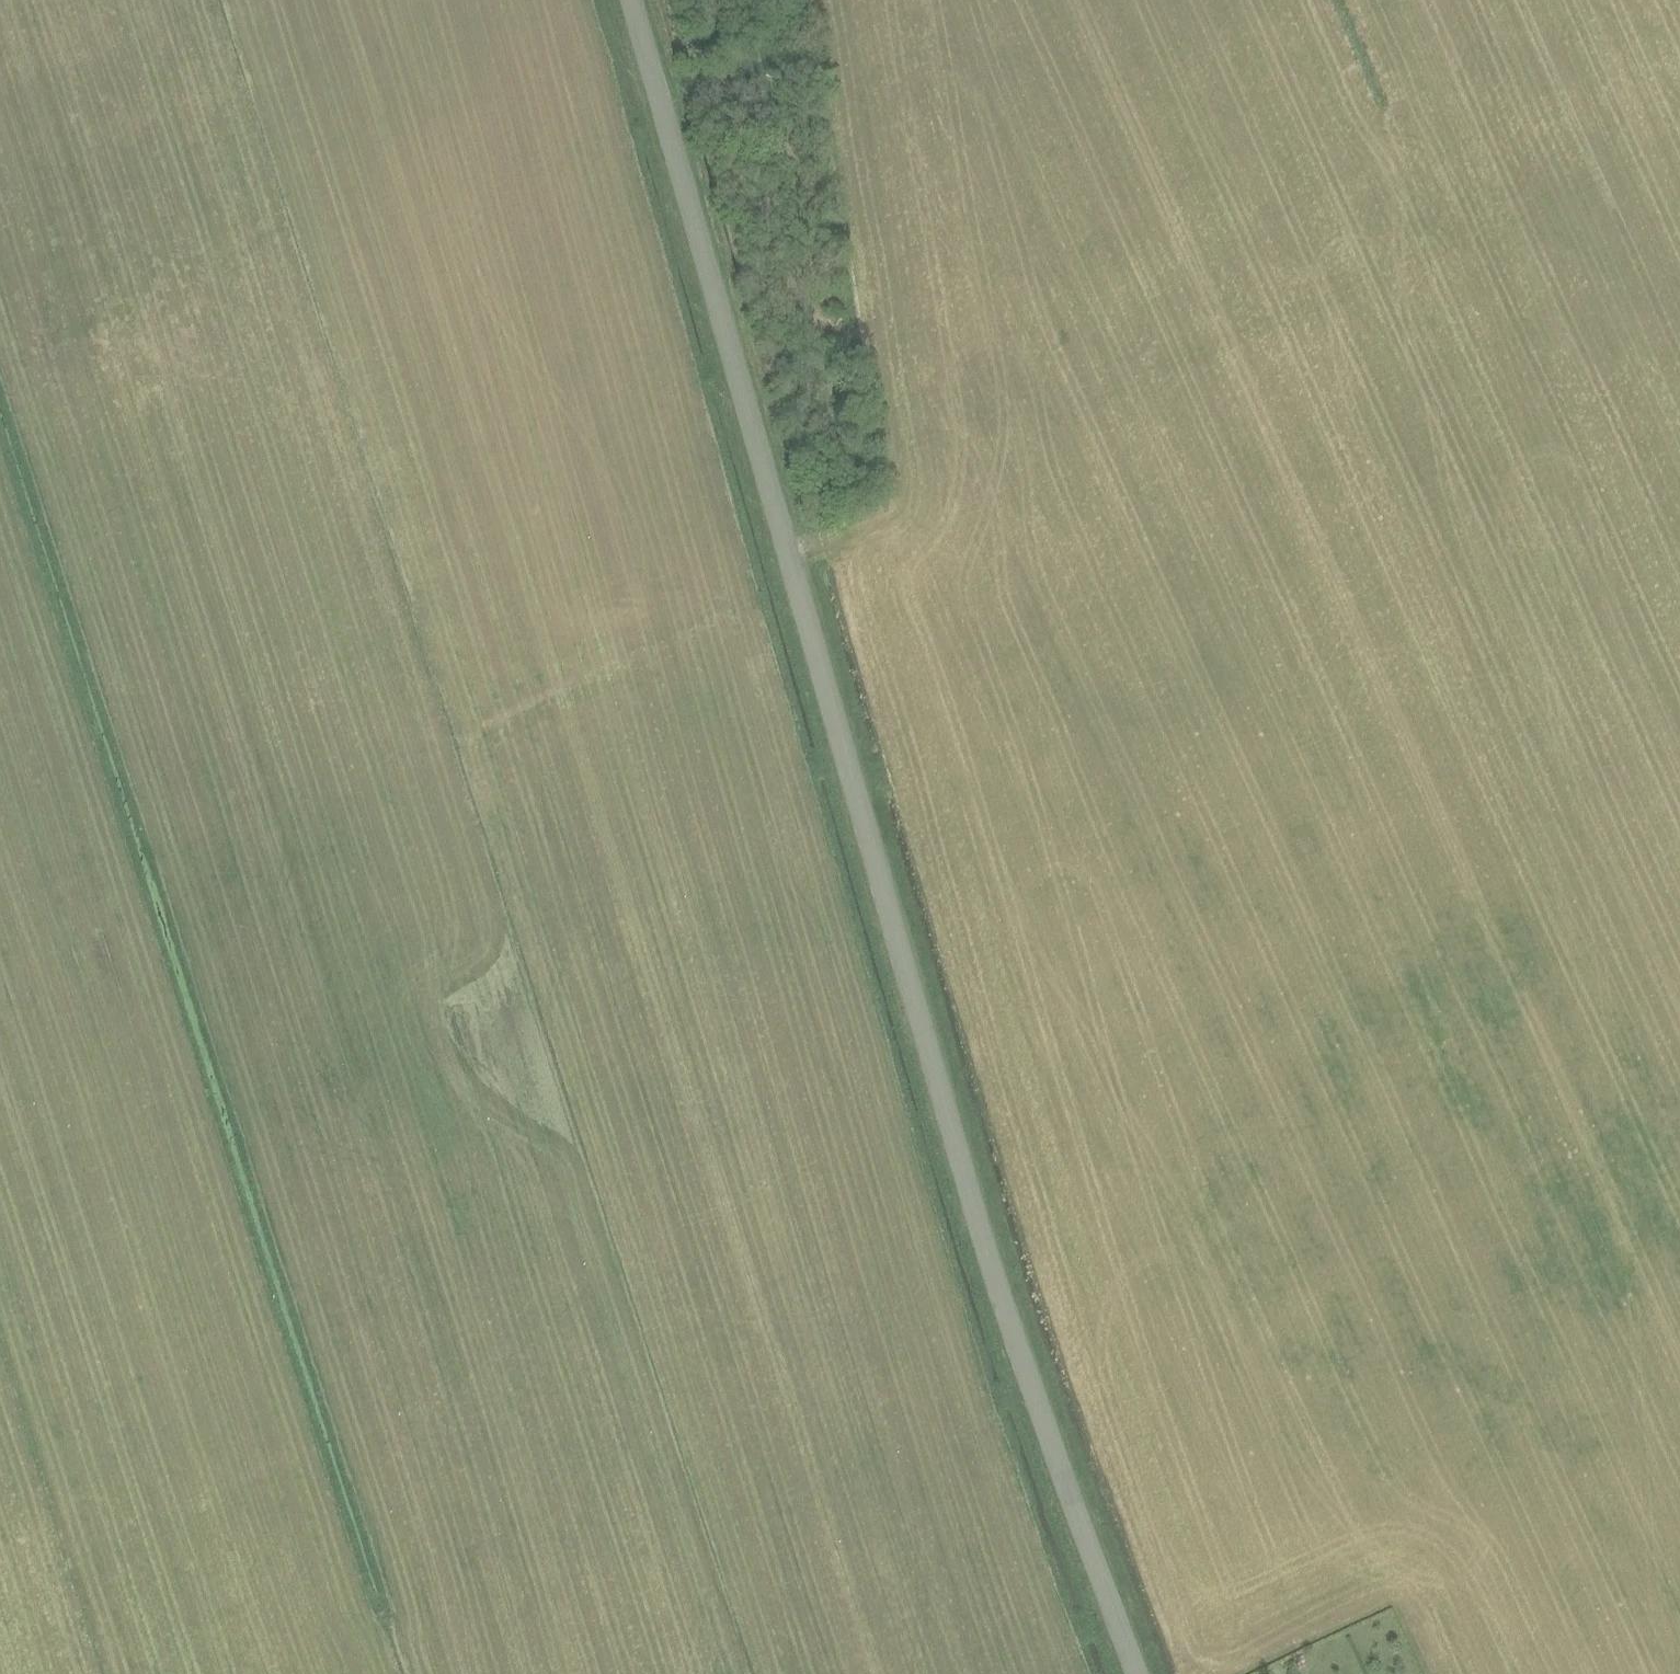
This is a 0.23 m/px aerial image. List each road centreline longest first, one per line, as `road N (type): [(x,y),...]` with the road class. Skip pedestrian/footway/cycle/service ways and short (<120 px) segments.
road 1 (unclassified): [(1139,1673),(968,1191),(633,0)]

